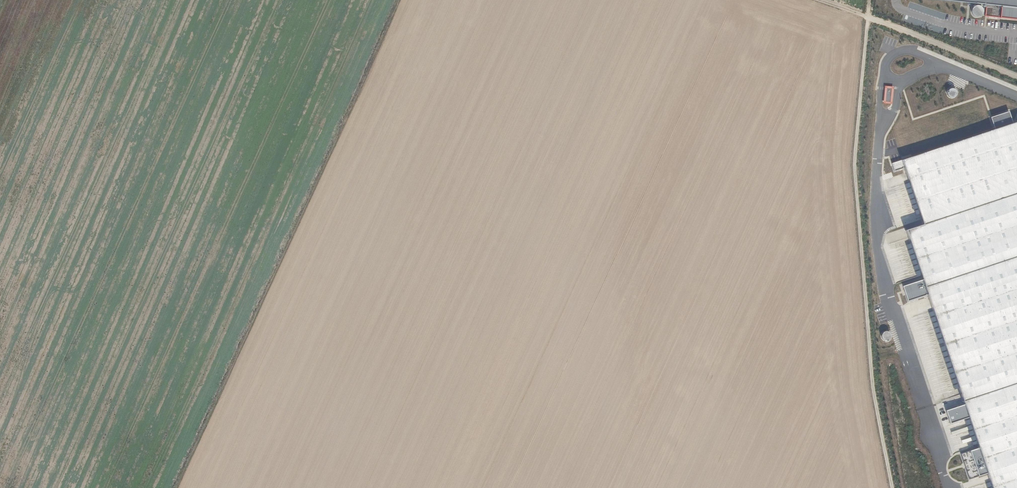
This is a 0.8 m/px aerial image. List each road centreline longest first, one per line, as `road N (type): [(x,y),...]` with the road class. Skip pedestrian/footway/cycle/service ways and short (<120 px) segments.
road 1 (track): [(173,487),(397,0)]

